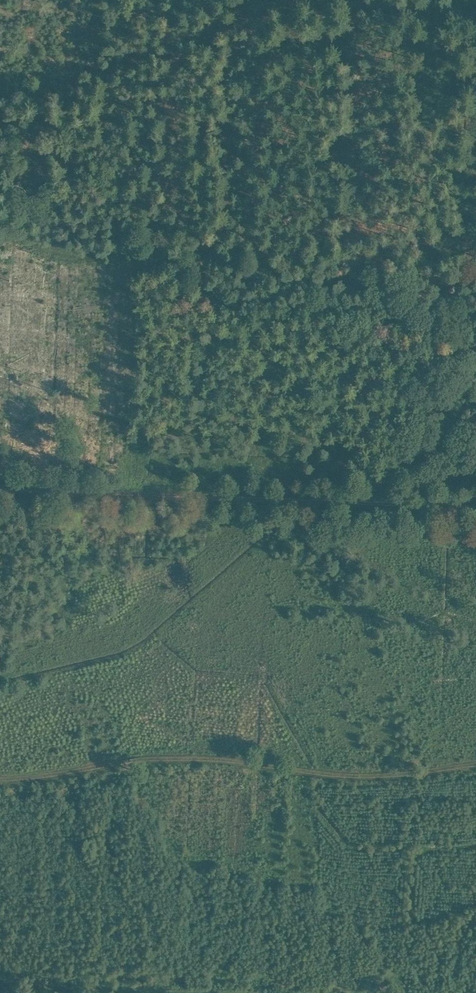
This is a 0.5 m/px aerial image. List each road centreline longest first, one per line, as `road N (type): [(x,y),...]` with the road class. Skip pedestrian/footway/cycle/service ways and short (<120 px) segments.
road 1 (track): [(475,764),(355,776),(211,754),(0,776)]
road 2 (track): [(475,506),(0,489)]

